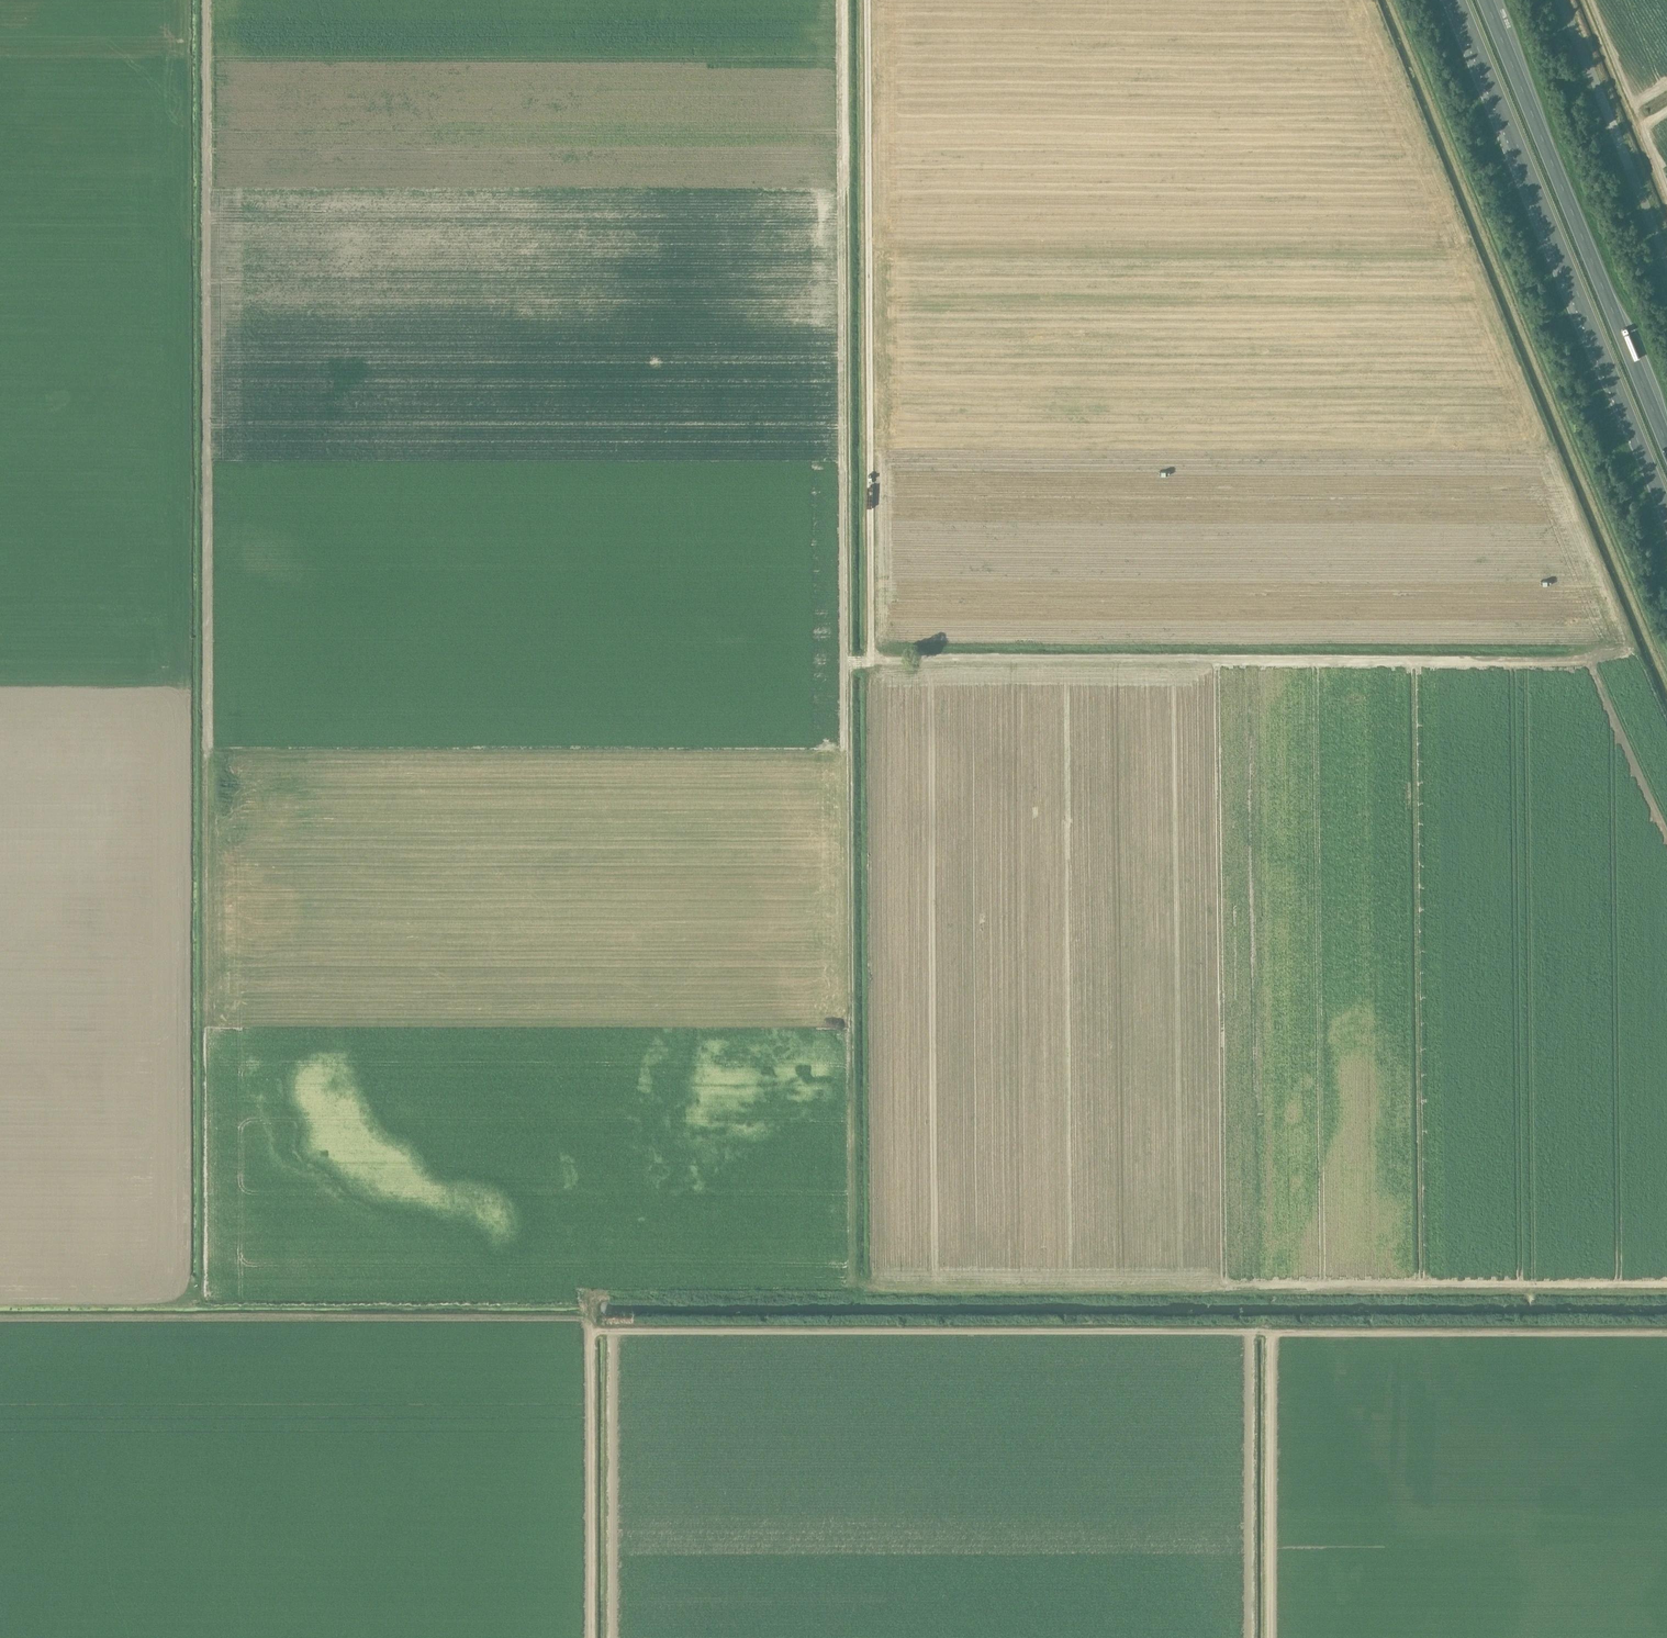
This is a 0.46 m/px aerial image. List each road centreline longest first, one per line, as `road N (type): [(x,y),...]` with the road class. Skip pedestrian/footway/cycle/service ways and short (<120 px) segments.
road 1 (trunk): [(1458,0),(1666,509)]
road 2 (trunk): [(1666,444),(1486,0)]
road 3 (unclassified): [(1666,259),(1561,0)]

